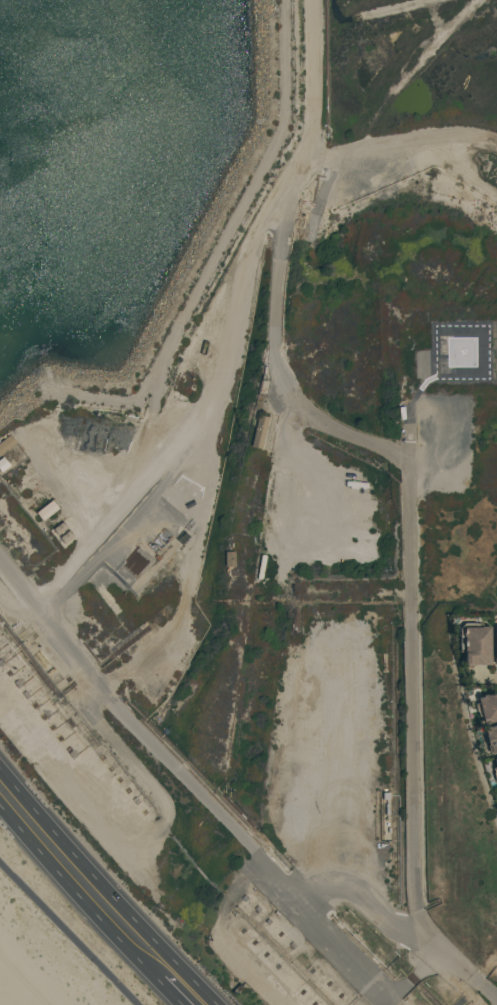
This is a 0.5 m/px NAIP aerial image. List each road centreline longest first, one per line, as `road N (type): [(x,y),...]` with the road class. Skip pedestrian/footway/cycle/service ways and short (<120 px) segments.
road 1 (track): [(287,423),(277,520),(295,546),(323,532),(327,504),(287,423),(273,354),(307,408),(332,428),(410,459)]
road 2 (track): [(273,354),(288,192),(301,169),(454,133),(496,141)]
road 3 (trunk): [(0,779),(173,974)]
road 4 (residential): [(256,850),(379,984),(404,984),(446,951)]
road 5 (residential): [(113,704),(256,850)]
road 6 (residential): [(0,557),(86,657),(113,704)]

